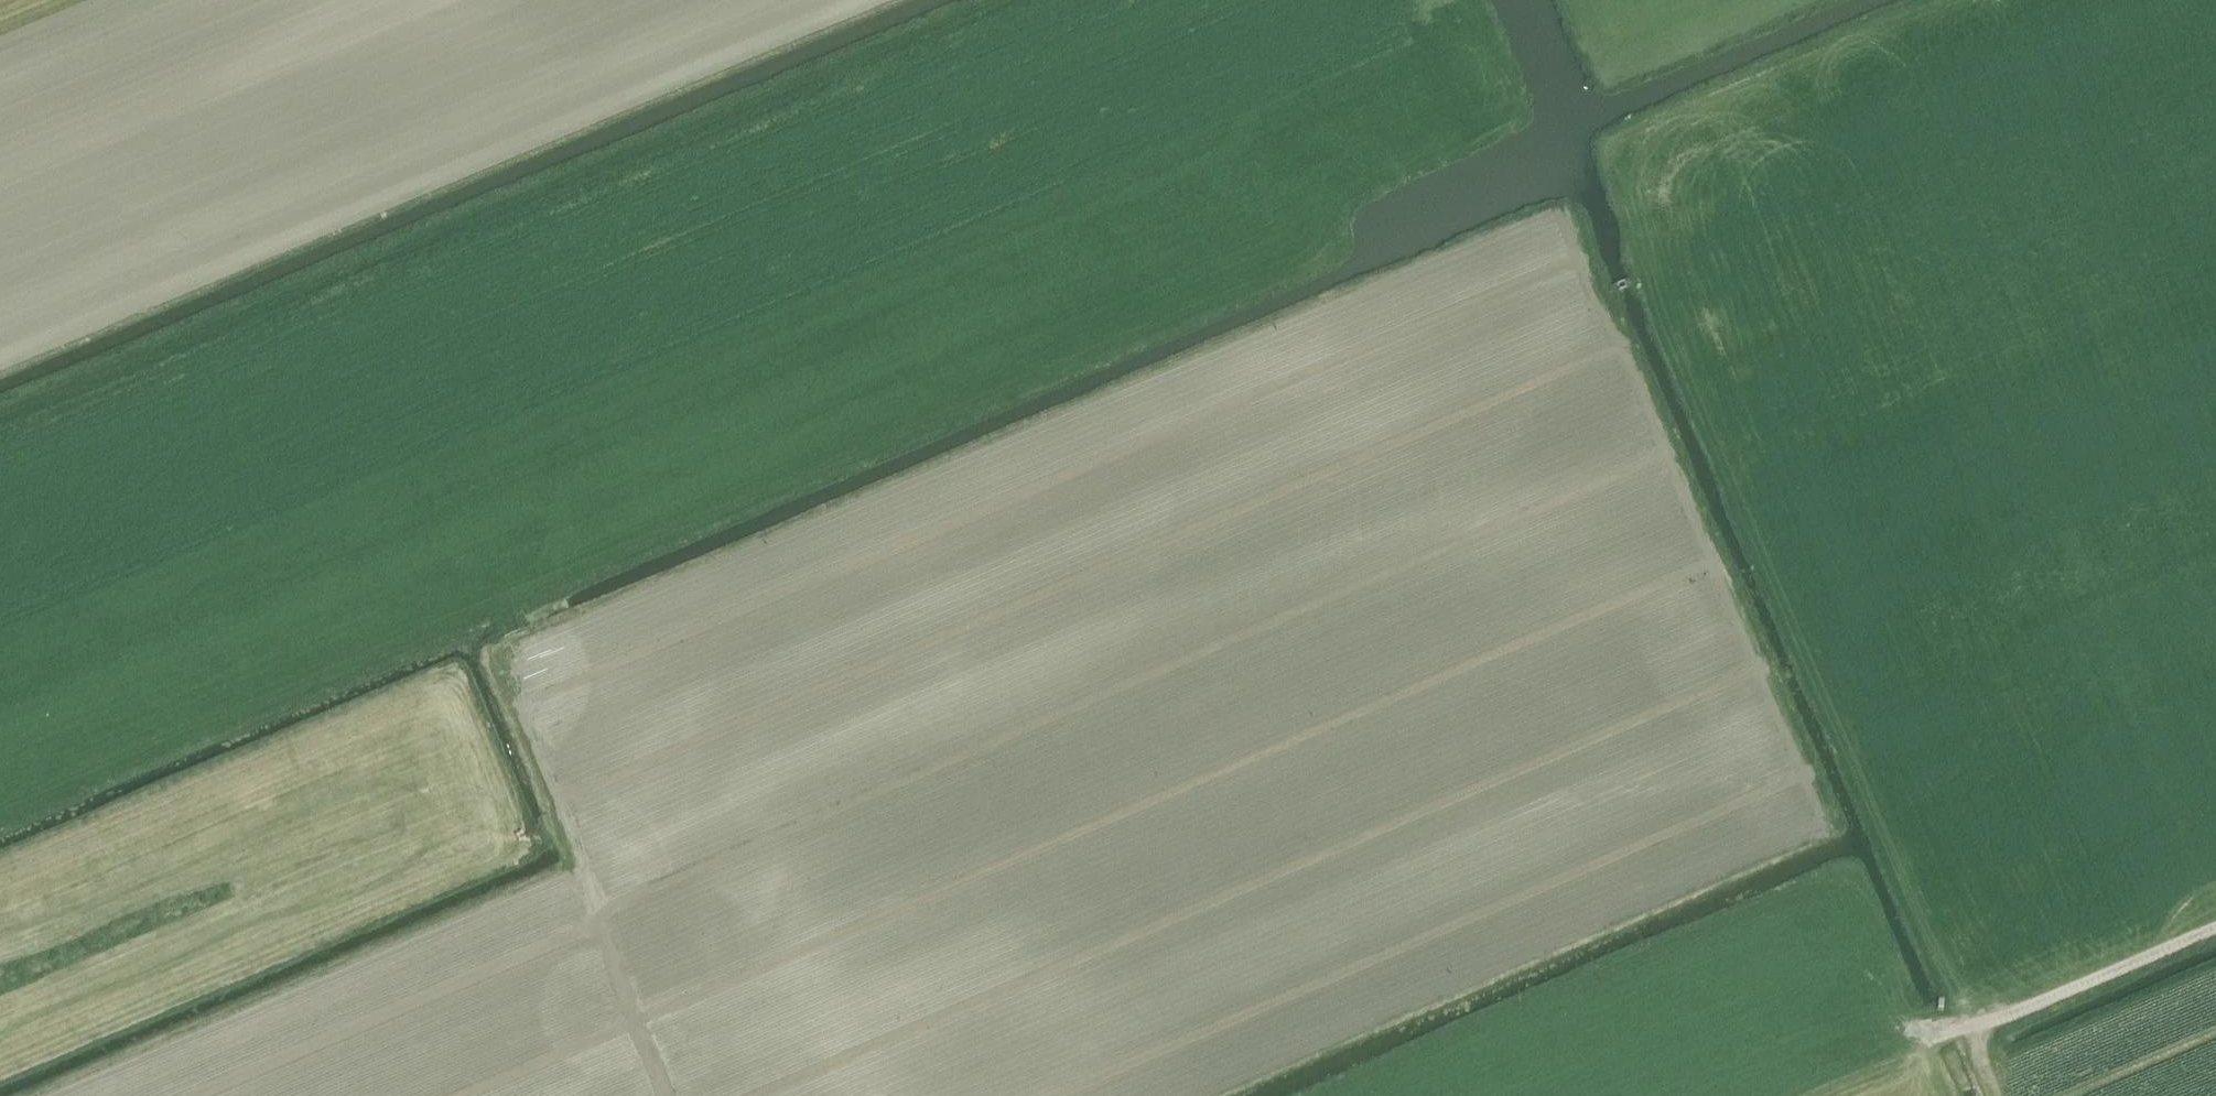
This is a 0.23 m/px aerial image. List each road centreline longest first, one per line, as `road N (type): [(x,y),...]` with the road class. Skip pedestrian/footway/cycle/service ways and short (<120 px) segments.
road 1 (track): [(2215,927),(1974,1026)]
road 2 (track): [(1974,1026),(1771,1095)]

